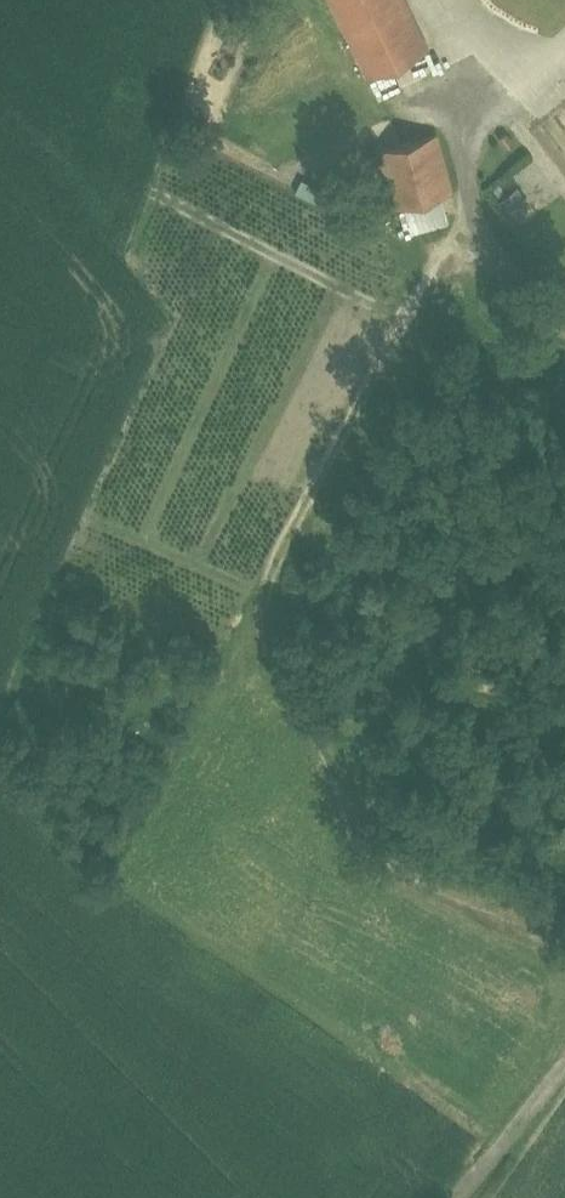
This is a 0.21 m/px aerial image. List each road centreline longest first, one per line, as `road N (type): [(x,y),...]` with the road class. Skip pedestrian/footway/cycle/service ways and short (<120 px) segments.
road 1 (track): [(468,205),(261,568),(255,619),(270,675),(342,781),(377,860),(442,904),(564,946)]
road 2 (track): [(564,1042),(443,1197)]
road 3 (track): [(468,205),(486,254),(564,306)]

